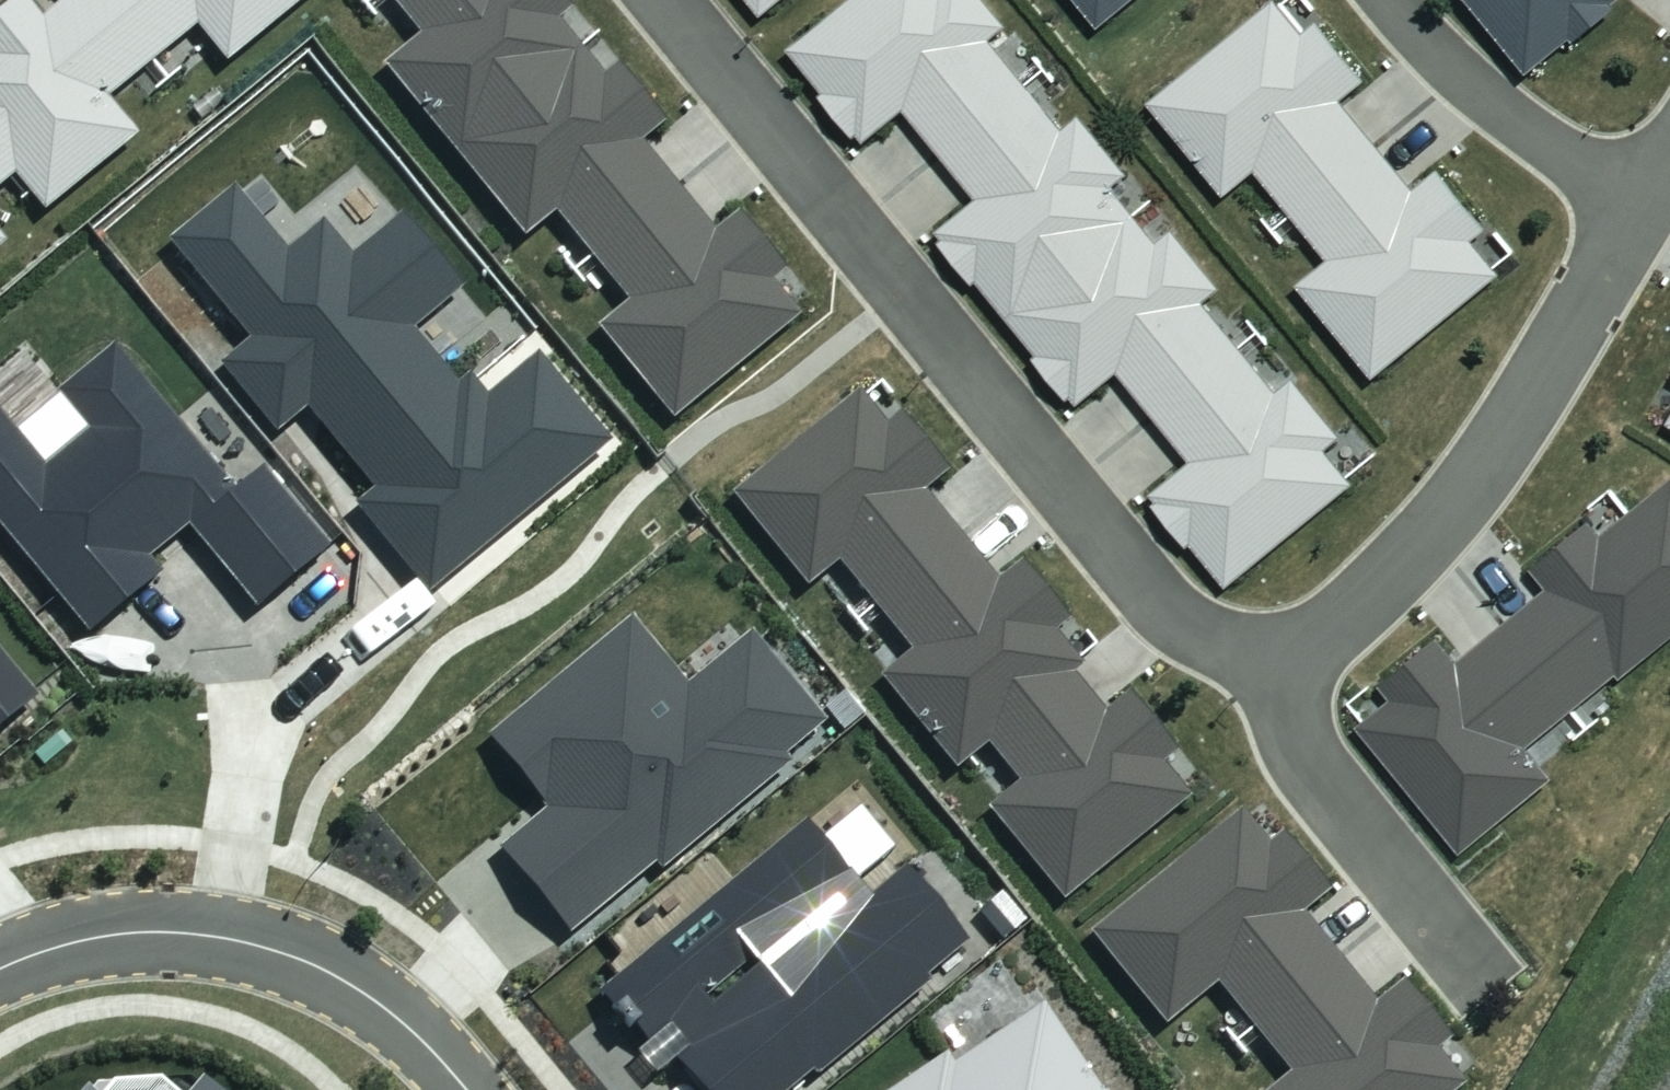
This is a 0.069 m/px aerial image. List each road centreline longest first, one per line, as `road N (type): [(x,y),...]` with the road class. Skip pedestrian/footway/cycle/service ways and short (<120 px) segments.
road 1 (residential): [(664,0),(1161,611),(1217,649),(1278,656)]
road 2 (residential): [(1648,198),(1492,452),(1431,531),(1363,602),(1278,656)]
road 3 (residential): [(0,967),(123,934),(183,933),(278,951),(376,1001),(464,1089)]
road 4 (residential): [(1278,656),(1307,754),(1485,980)]
road 5 (residential): [(1389,0),(1472,86),(1540,137),(1648,198)]

